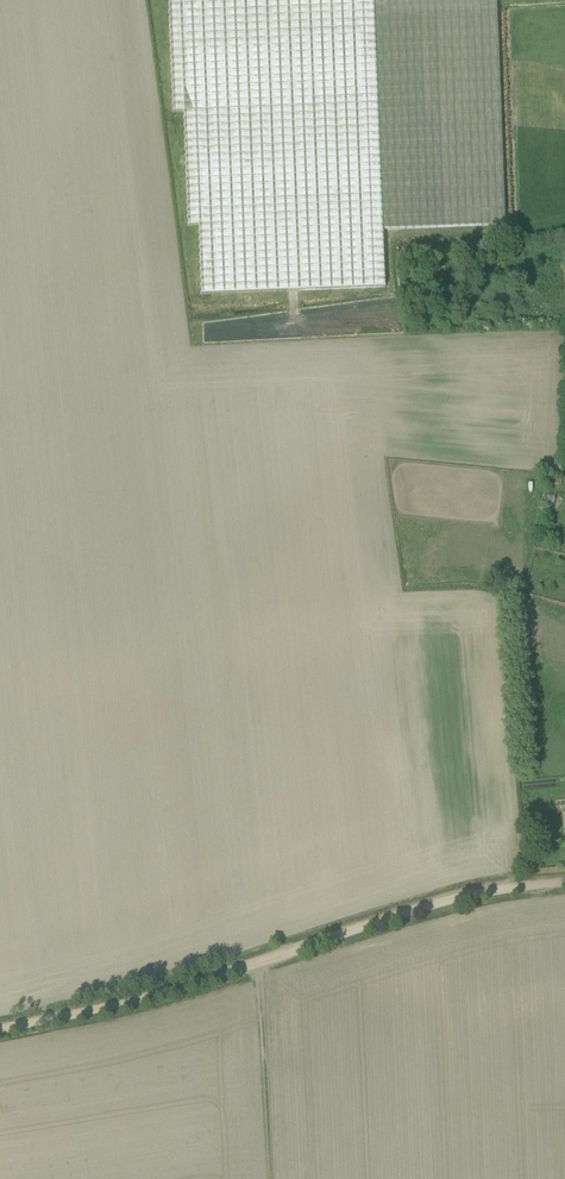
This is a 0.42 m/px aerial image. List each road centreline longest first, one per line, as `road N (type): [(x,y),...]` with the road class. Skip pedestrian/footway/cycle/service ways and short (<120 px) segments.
road 1 (track): [(0,1029),(197,982),(433,901),(564,881)]

